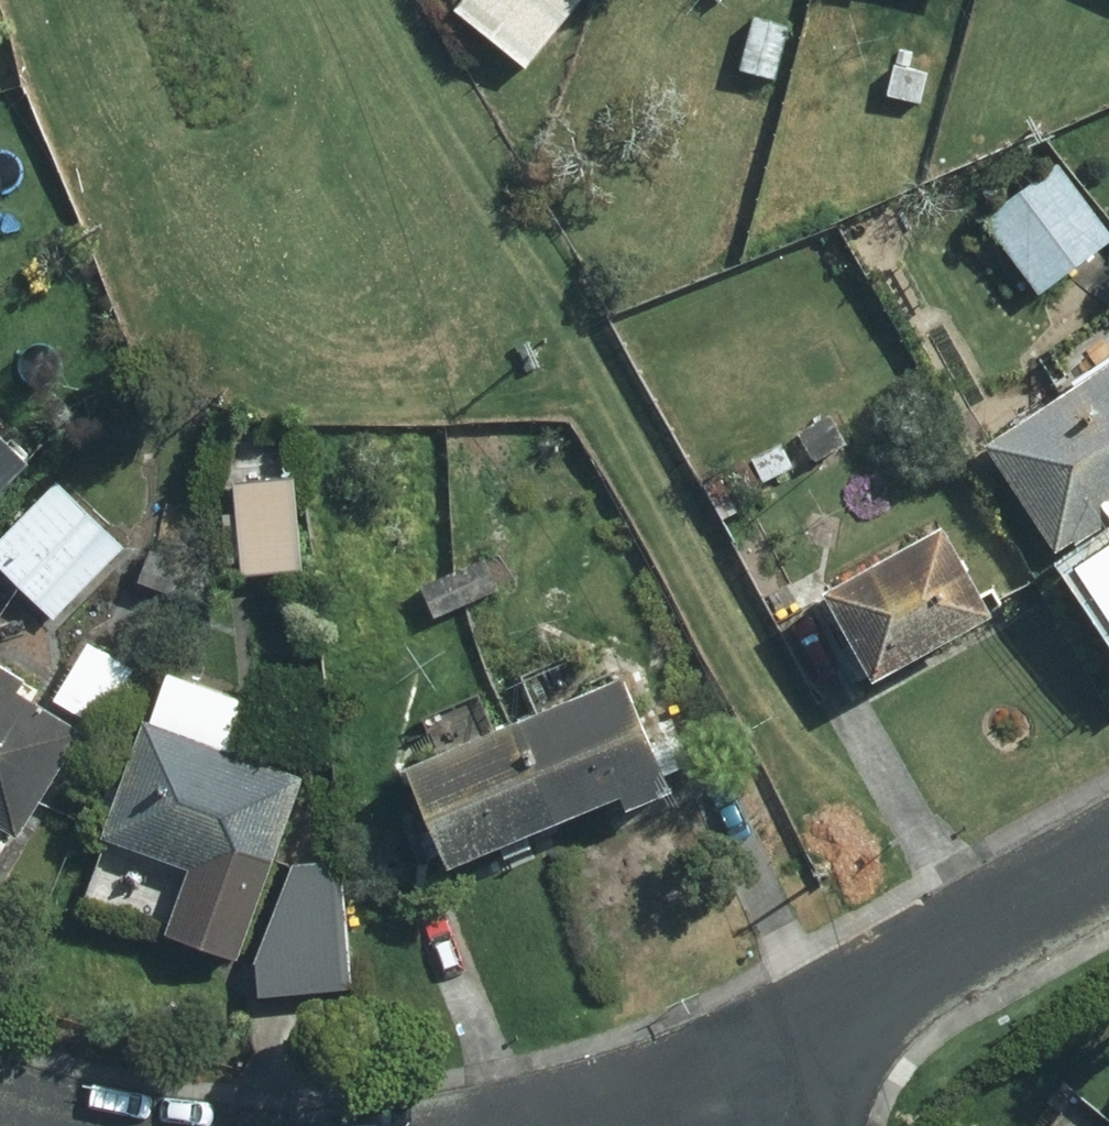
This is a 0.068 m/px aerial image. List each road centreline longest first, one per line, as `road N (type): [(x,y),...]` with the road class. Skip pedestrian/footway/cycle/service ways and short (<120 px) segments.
road 1 (residential): [(1108,862),(716,1083)]
road 2 (residential): [(716,1083),(552,1125)]

